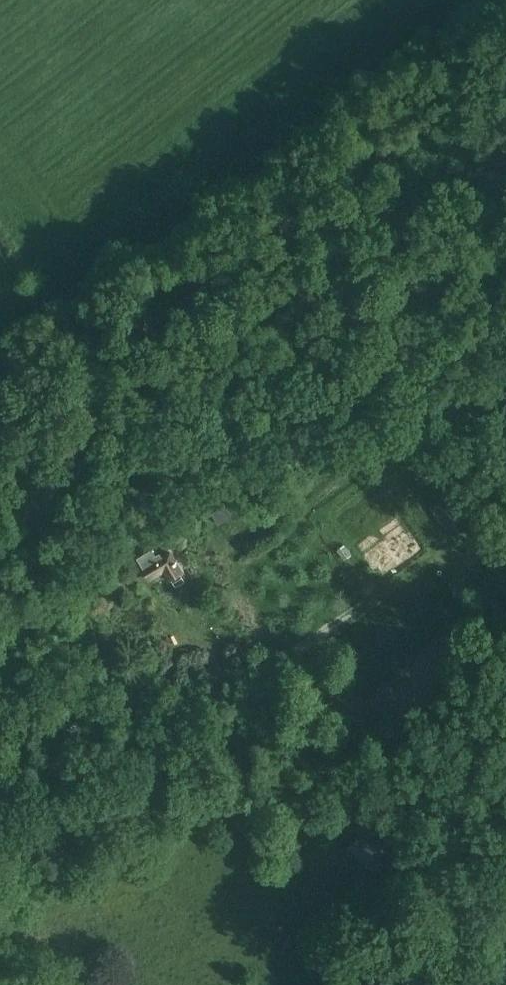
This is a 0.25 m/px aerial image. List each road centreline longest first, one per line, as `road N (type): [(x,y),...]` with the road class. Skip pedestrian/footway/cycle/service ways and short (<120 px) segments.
road 1 (track): [(505,665),(475,628),(465,571),(445,556),(430,556),(267,666),(221,658),(190,606)]
road 2 (track): [(492,899),(351,872)]
road 3 (track): [(492,899),(387,984)]

